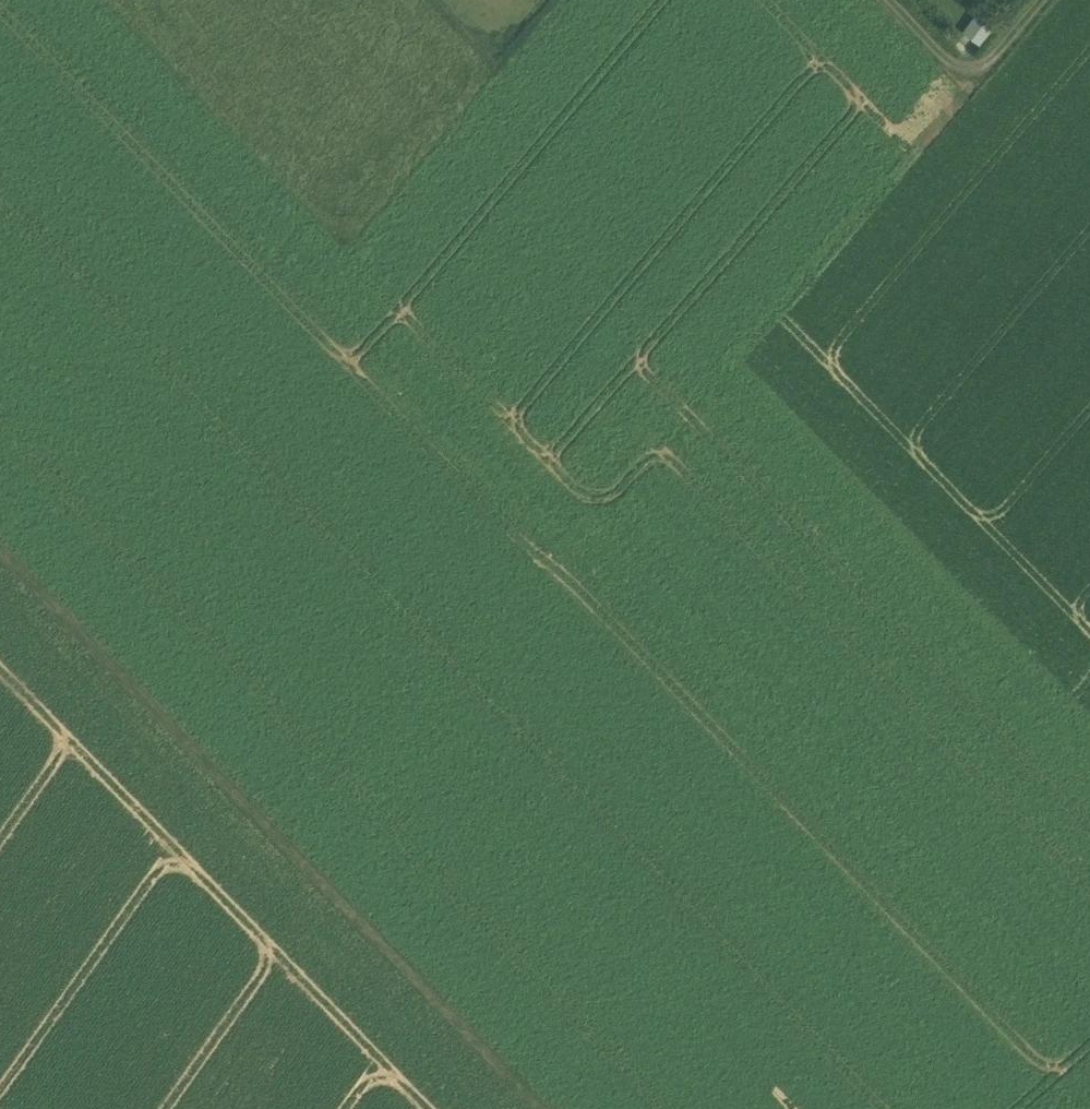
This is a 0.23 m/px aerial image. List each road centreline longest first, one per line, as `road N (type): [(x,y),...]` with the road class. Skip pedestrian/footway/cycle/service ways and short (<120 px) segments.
road 1 (track): [(544,1108),(0,548)]
road 2 (track): [(1043,0),(976,67),(941,52),(891,0)]

